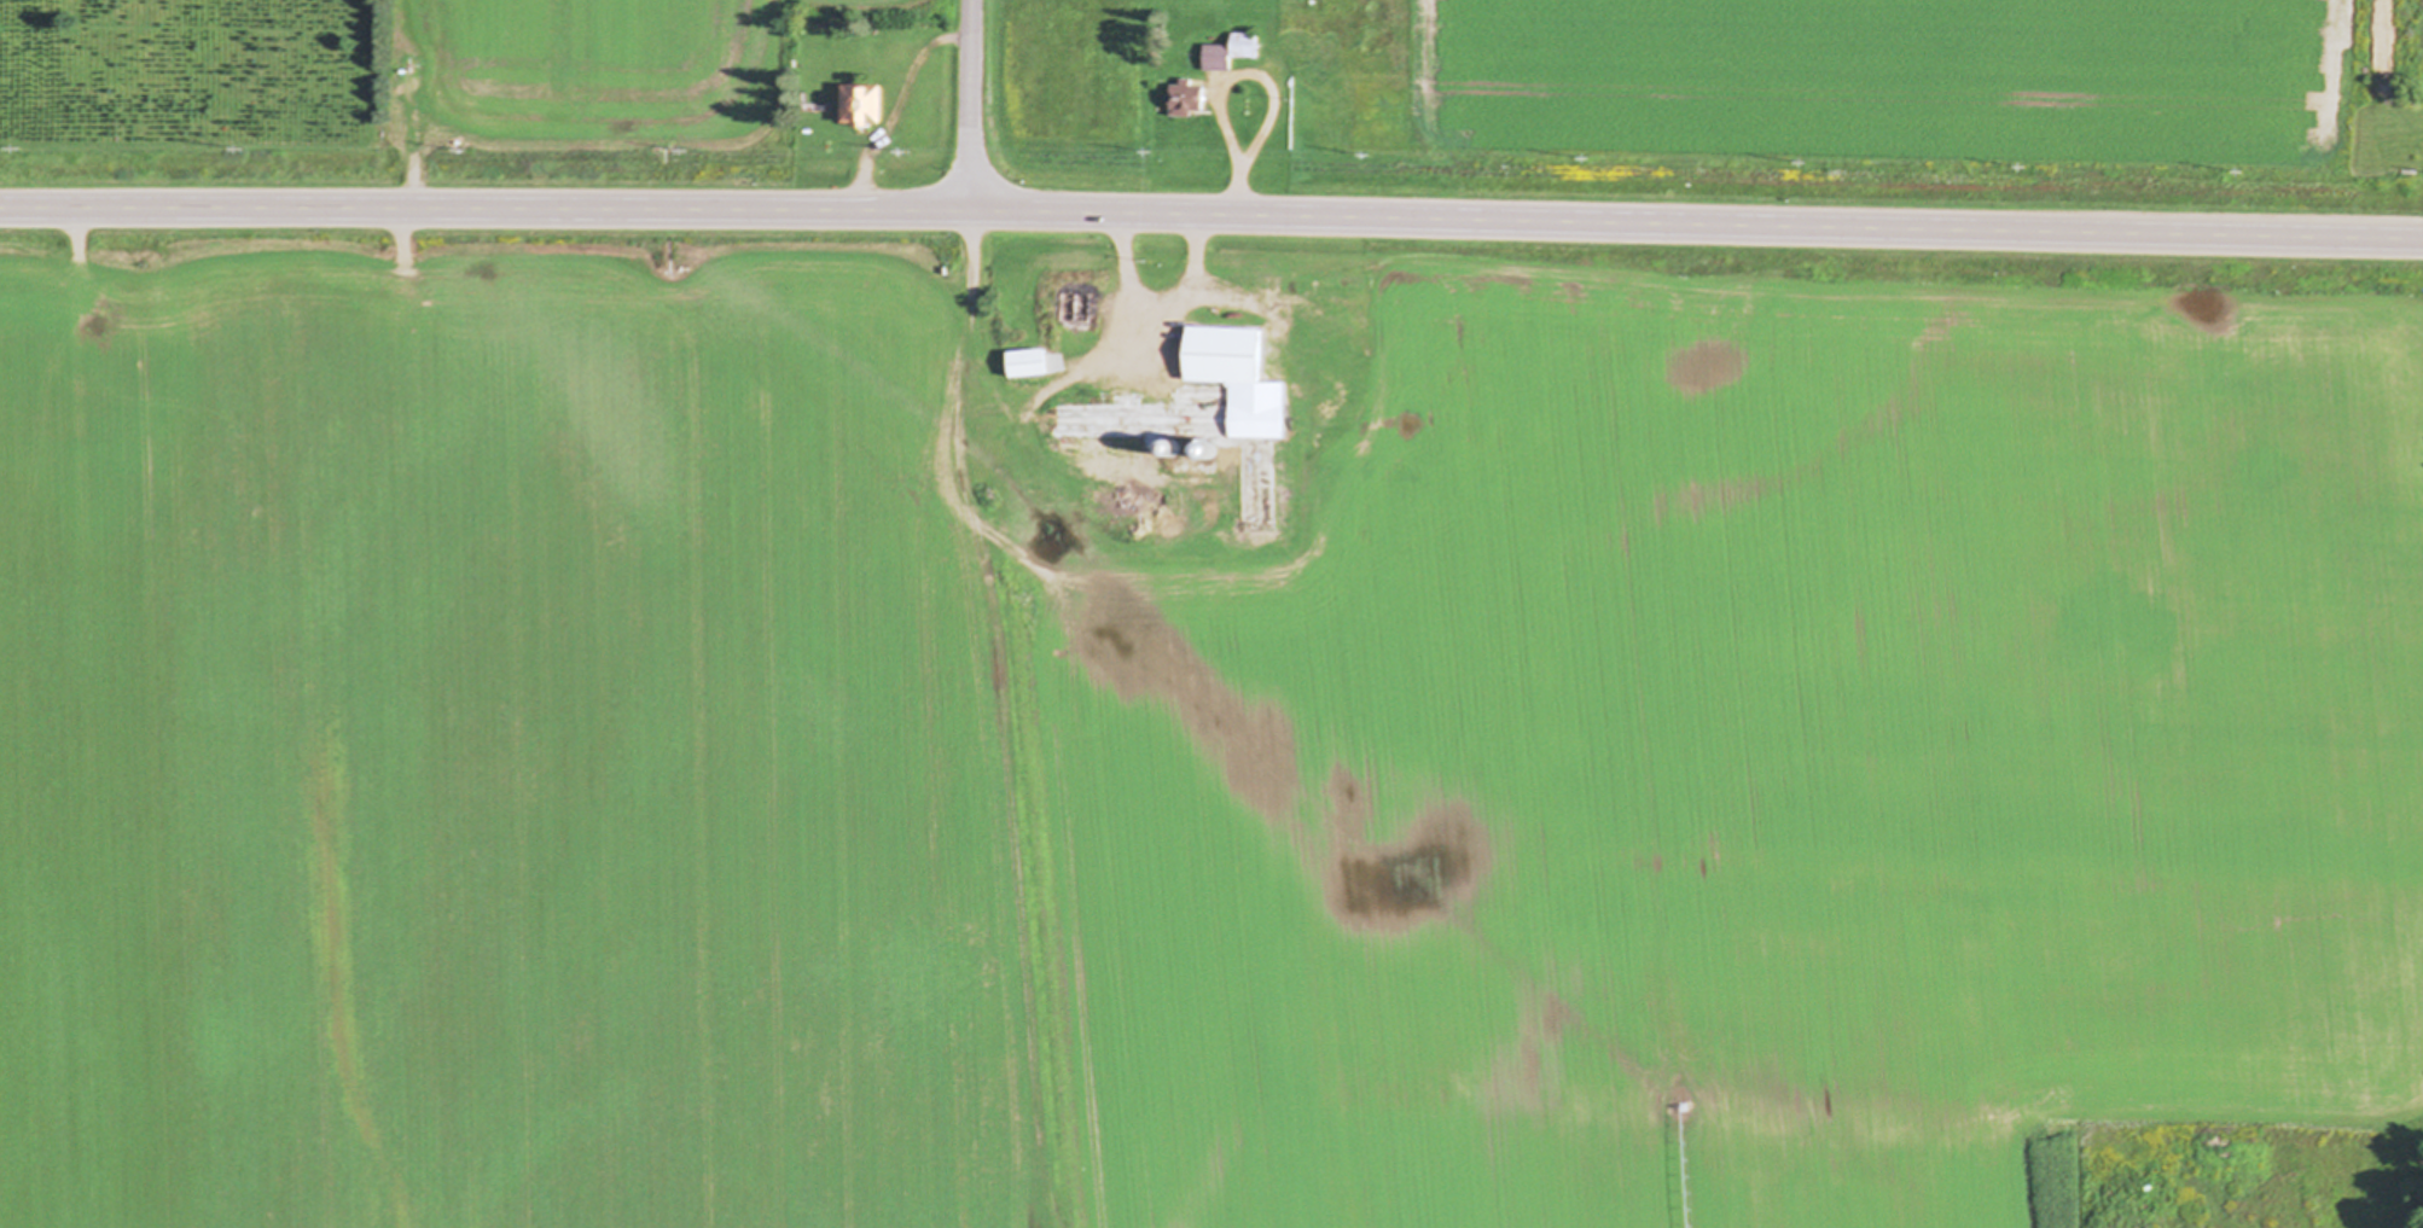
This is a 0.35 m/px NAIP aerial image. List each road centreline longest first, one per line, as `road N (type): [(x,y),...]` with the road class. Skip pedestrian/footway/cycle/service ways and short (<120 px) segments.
road 1 (primary): [(2422,240),(968,211),(0,210)]
road 2 (tertiary): [(972,0),(968,211)]

